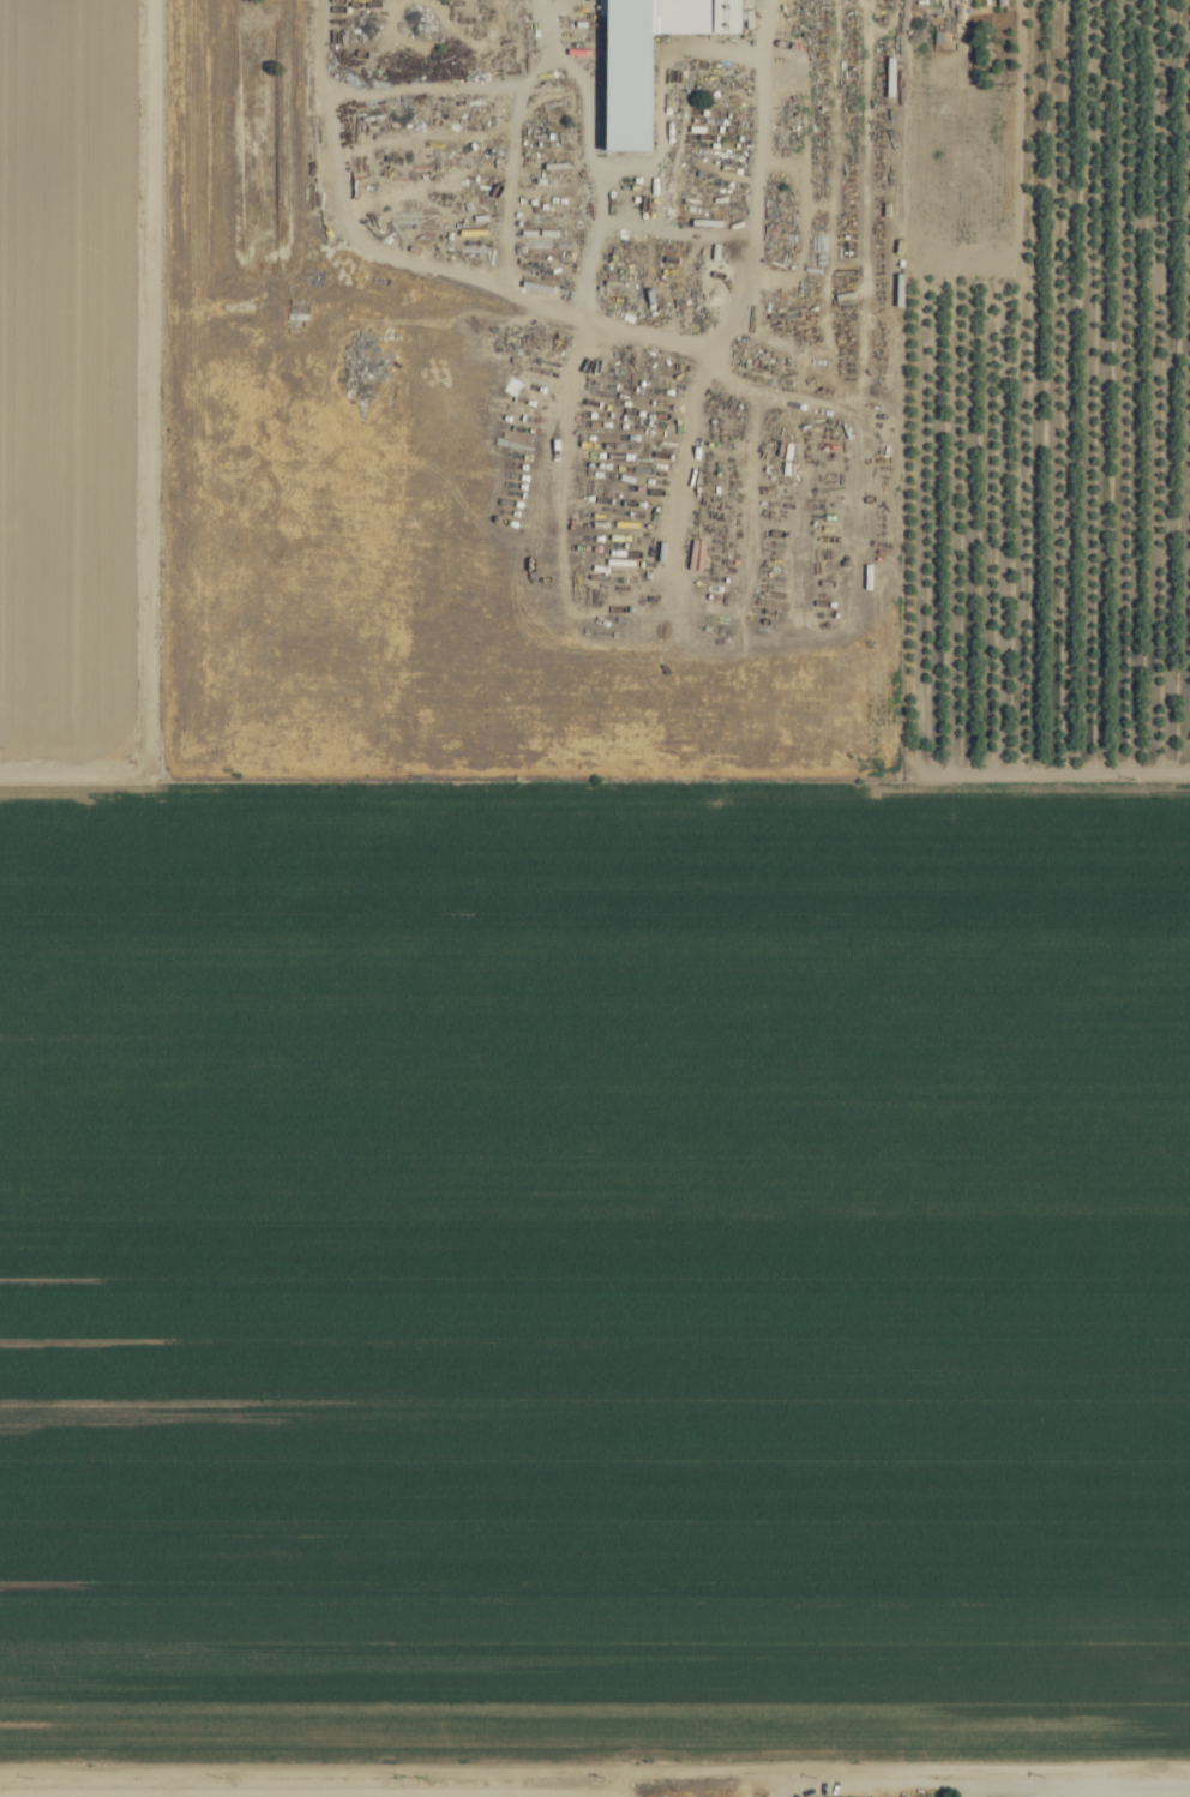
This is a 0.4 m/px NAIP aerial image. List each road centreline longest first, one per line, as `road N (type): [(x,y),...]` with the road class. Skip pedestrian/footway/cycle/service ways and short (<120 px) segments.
road 1 (residential): [(112,1756),(1189,1762)]

